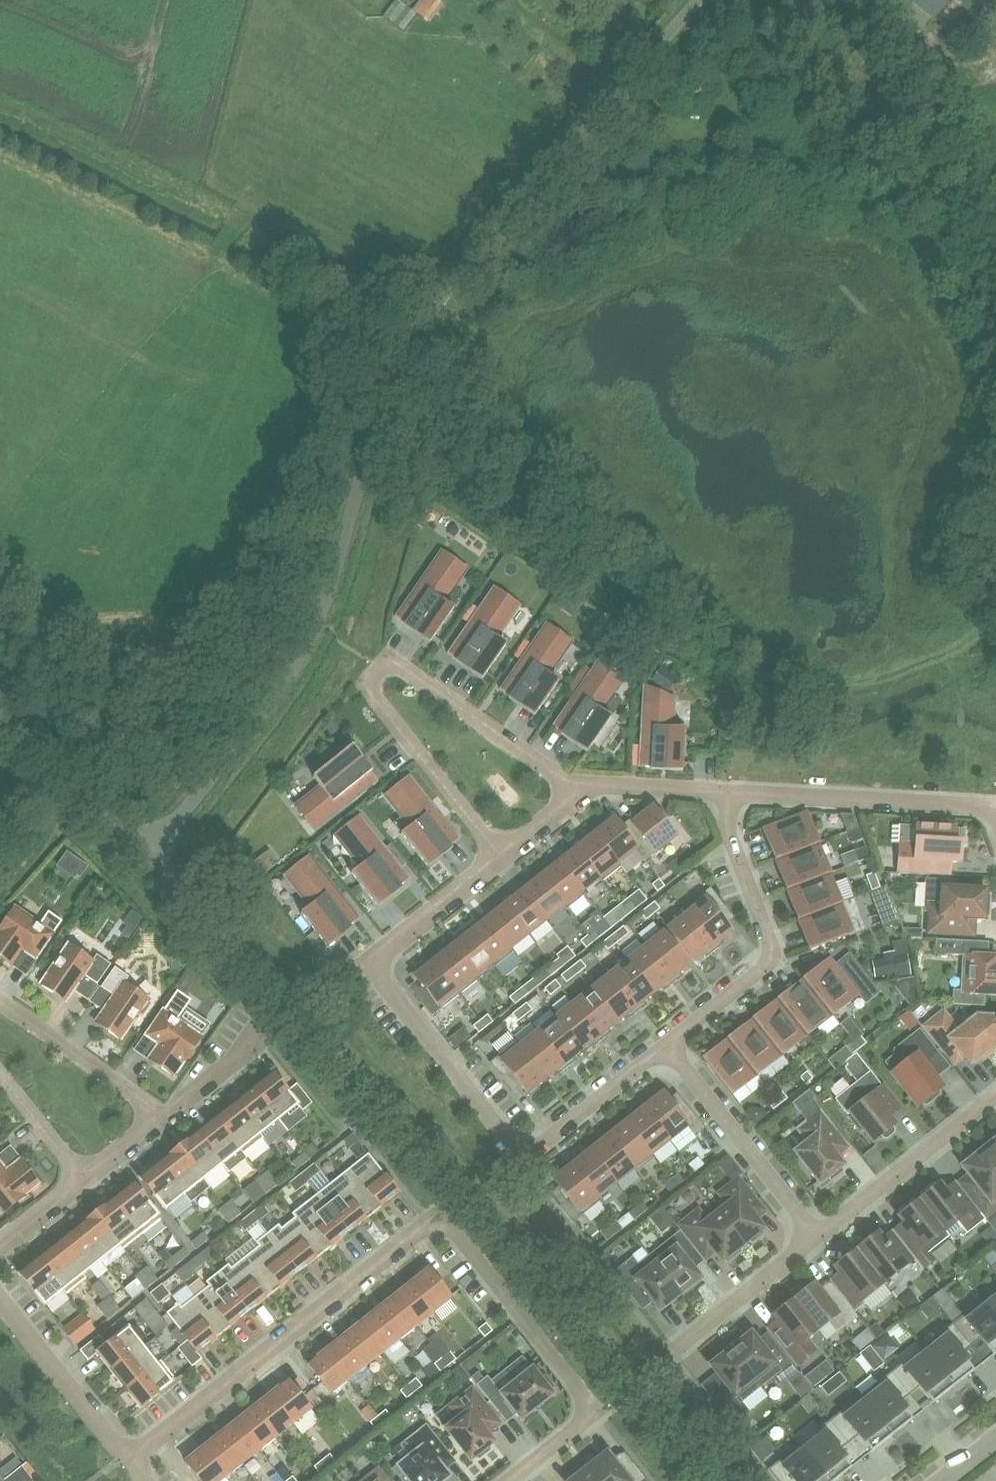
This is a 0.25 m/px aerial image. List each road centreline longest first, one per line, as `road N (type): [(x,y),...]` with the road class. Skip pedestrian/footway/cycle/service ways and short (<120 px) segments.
road 1 (unclassified): [(142,854),(293,669),(319,618),(379,412),(424,321),(696,0)]
road 2 (residential): [(508,1480),(597,1410),(443,1223),(429,1223),(129,1460)]
road 3 (residential): [(501,857),(370,962),(522,1159),(667,1045)]
road 4 (residential): [(590,786),(552,772),(388,662),(372,678),(372,694),(501,857)]
road 5 (residential): [(667,1045),(771,955),(731,836),(730,793)]
road 6 (residential): [(995,815),(984,806),(730,793)]
road 7 (residential): [(815,1234),(667,1045)]
road 8 (residential): [(995,1095),(815,1234)]
road 9 (residential): [(129,1460),(0,1302)]
road 10 (unclassified): [(142,854),(0,710)]
road 11 (residential): [(164,1117),(0,1000)]
road 12 (residential): [(815,1234),(670,1352)]
road 13 (residential): [(730,793),(590,786)]
road 14 (residential): [(164,1117),(268,1028)]
road 15 (residential): [(0,1074),(82,1181)]

